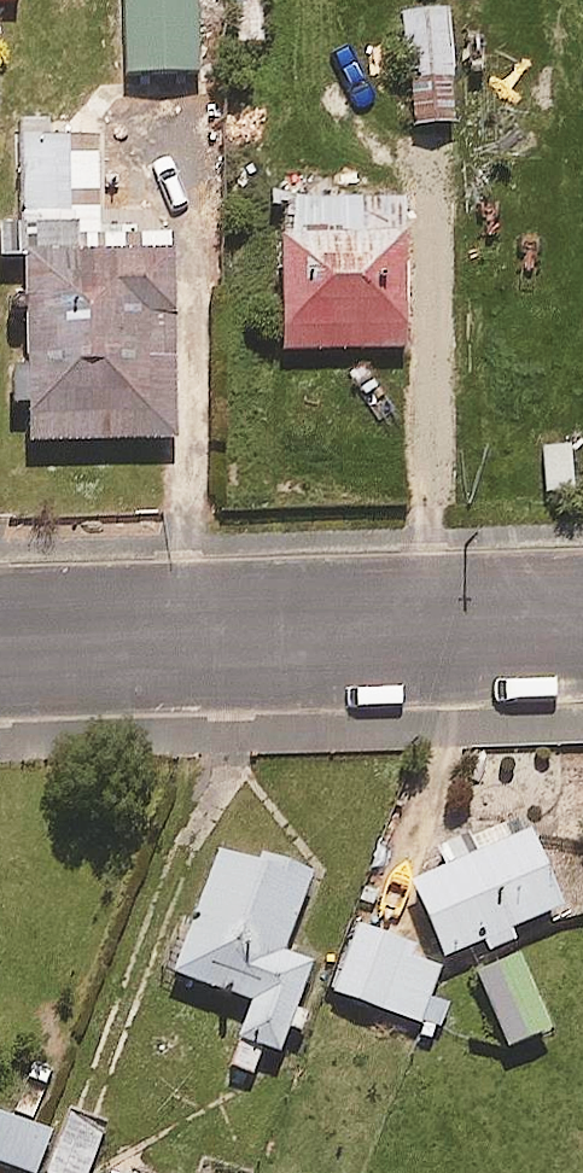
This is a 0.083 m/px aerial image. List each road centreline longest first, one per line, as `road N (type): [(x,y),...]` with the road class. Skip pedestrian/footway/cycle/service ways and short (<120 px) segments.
road 1 (residential): [(0,641),(582,624)]

